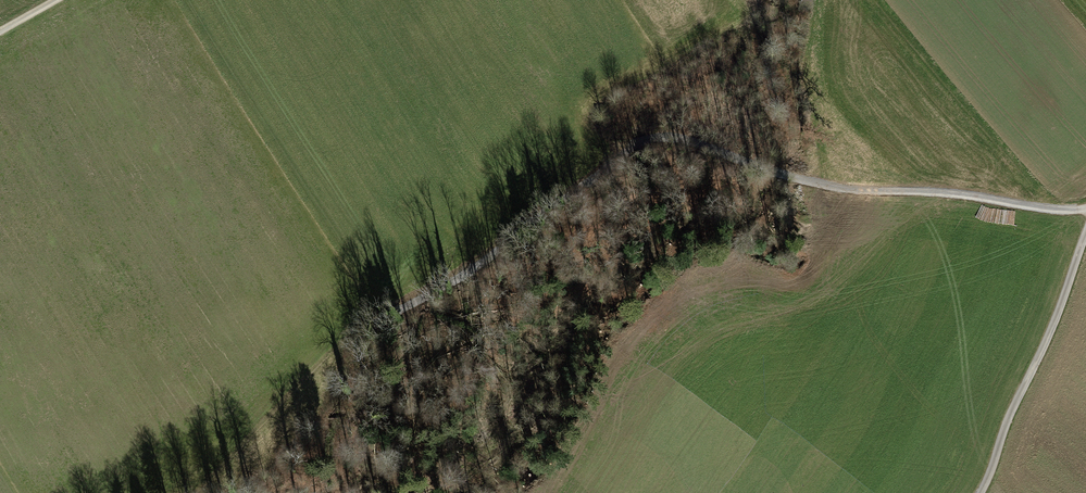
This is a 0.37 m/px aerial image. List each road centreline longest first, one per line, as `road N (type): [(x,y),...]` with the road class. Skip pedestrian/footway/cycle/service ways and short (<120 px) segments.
road 1 (track): [(1085,208),(838,187),(668,136),(636,145),(418,302),(348,337),(202,492)]
road 2 (track): [(980,492),(1085,236)]

